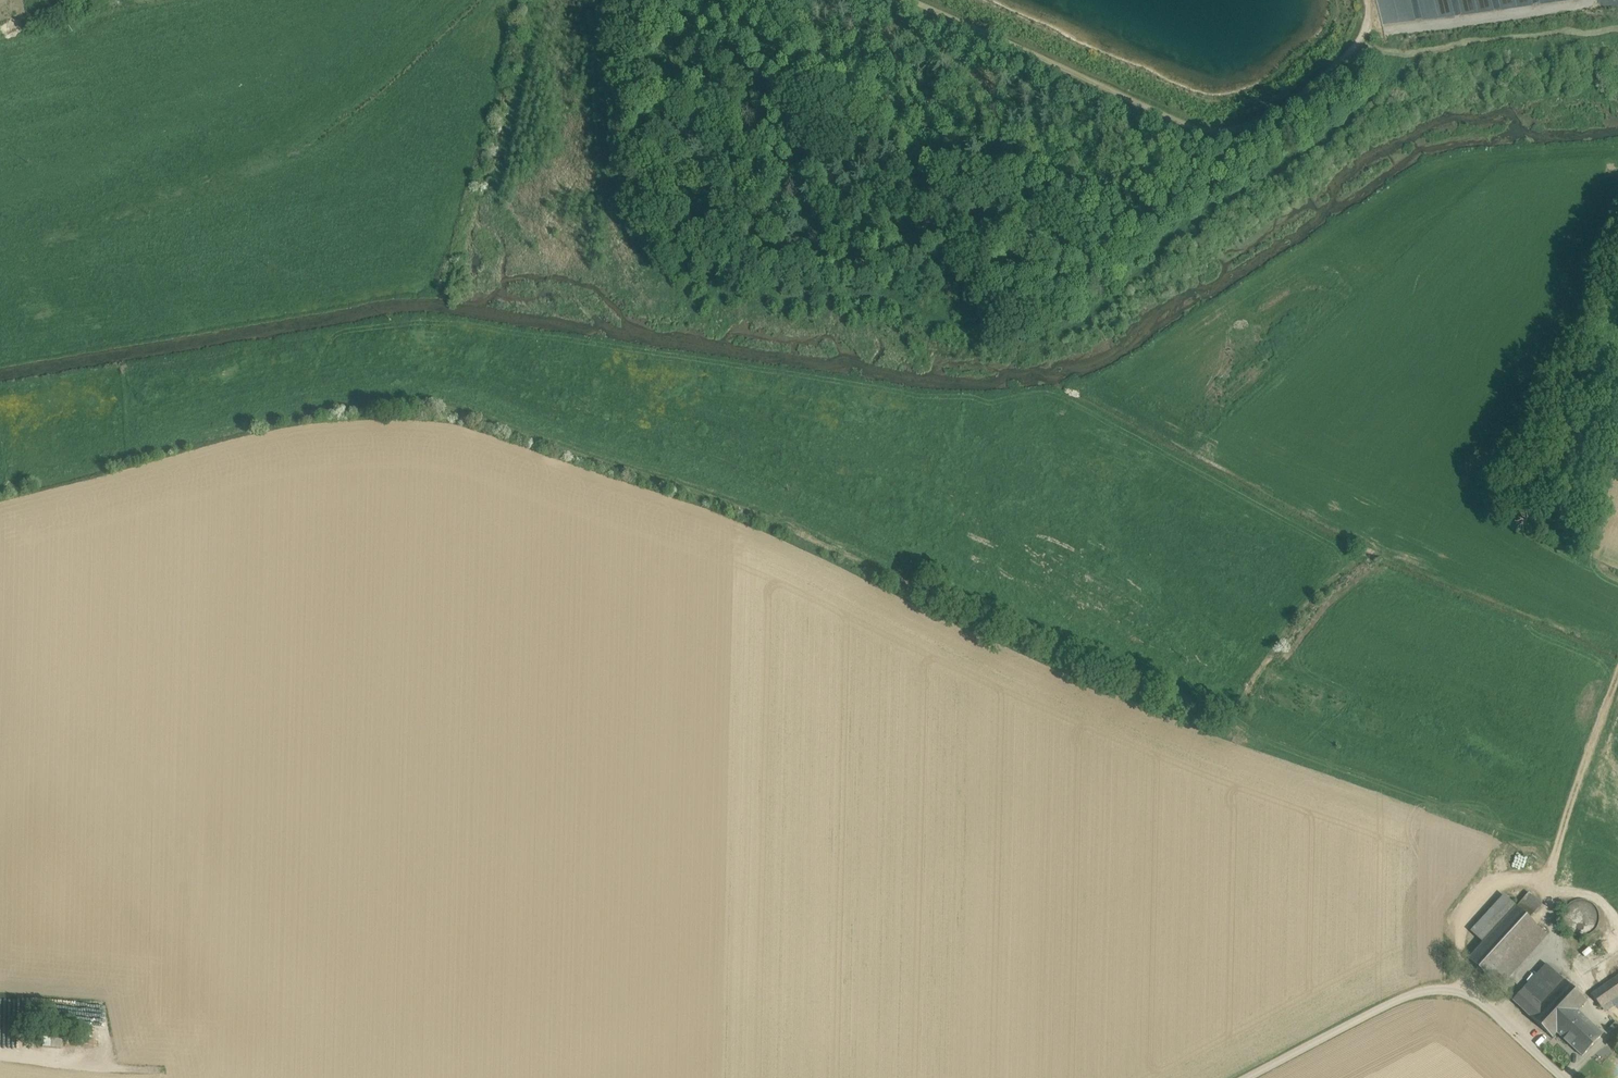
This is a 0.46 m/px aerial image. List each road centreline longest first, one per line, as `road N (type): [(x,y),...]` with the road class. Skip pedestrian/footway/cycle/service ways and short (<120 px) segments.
road 1 (track): [(911,0),(1191,126),(1220,132),(1259,123),(1347,57),(1371,22),(1370,0)]
road 2 (unclassified): [(1569,1077),(1488,1006),(1437,986),(1231,1077)]

